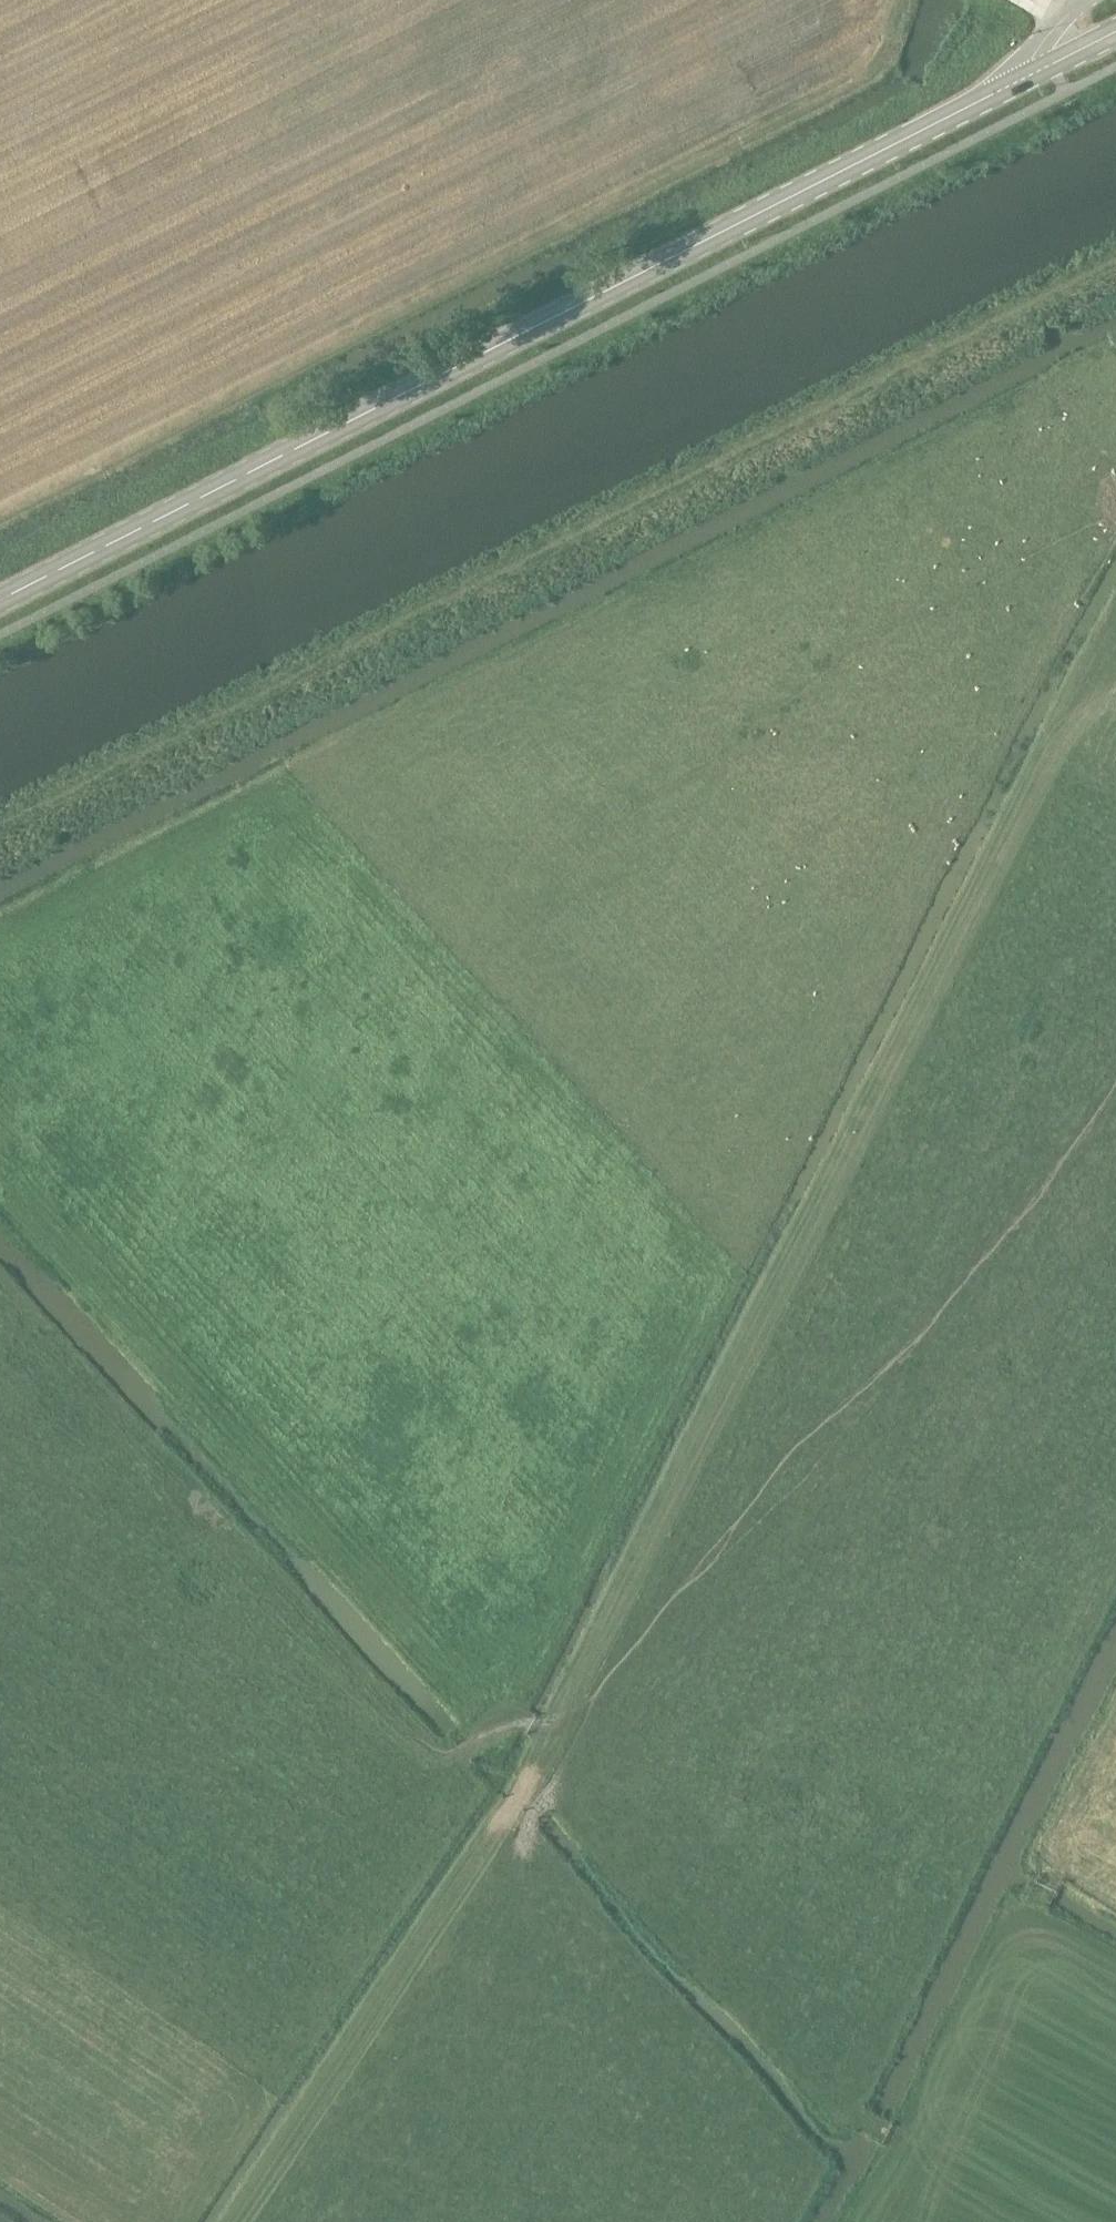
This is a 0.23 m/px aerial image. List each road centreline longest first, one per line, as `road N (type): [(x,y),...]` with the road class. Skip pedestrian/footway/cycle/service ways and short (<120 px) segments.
road 1 (primary): [(0,601),(1045,66)]

